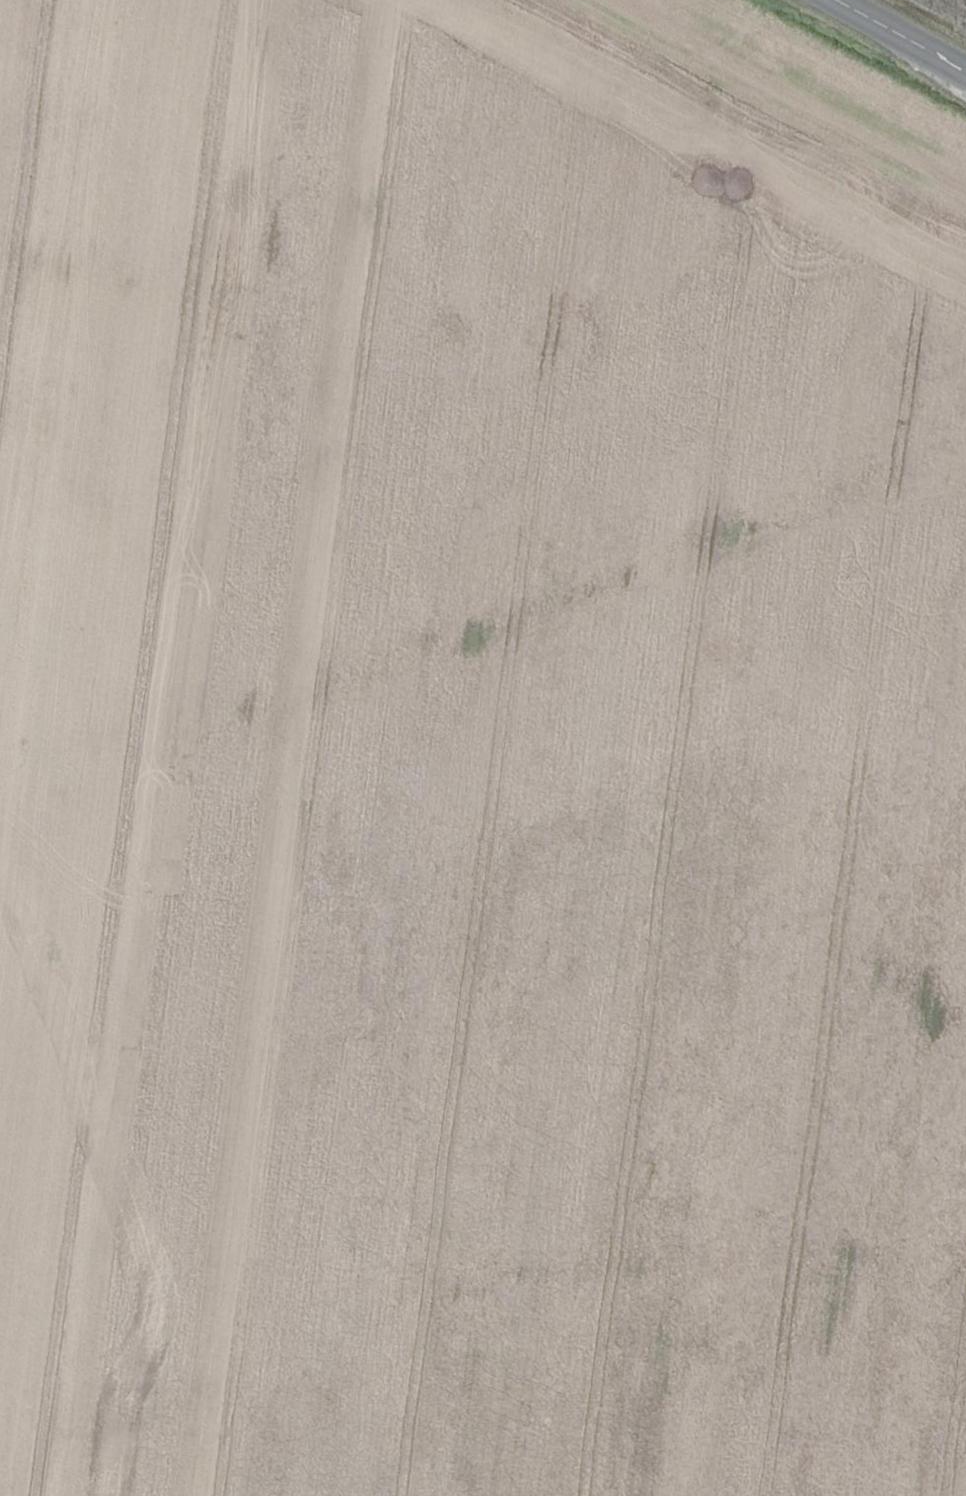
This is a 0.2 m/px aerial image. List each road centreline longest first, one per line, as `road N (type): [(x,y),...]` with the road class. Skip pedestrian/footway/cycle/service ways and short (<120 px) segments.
road 1 (tertiary): [(845,0),(965,66)]

